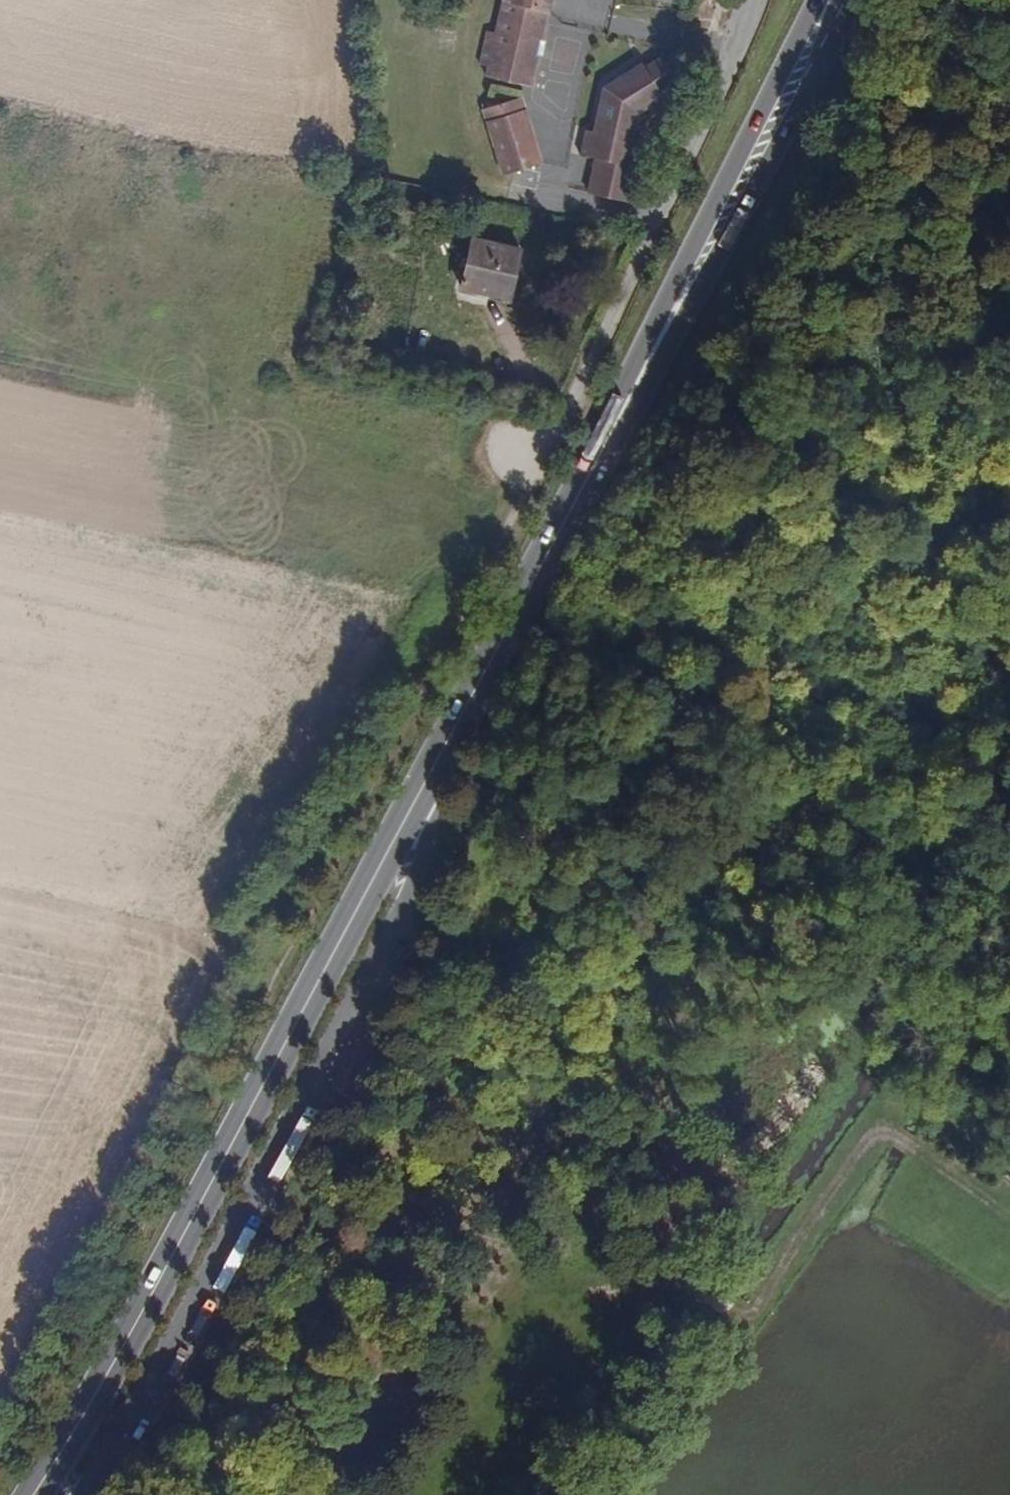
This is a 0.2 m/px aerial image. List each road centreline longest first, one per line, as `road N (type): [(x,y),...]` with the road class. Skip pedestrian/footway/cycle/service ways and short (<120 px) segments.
road 1 (primary): [(34,1494),(135,1325),(536,573)]
road 2 (primary): [(817,0),(536,573)]
road 3 (residential): [(760,0),(654,243),(546,461)]
road 4 (primary): [(536,573),(761,181)]
road 5 (primary): [(761,181),(857,0)]
road 6 (tertiary): [(761,181),(841,0)]

